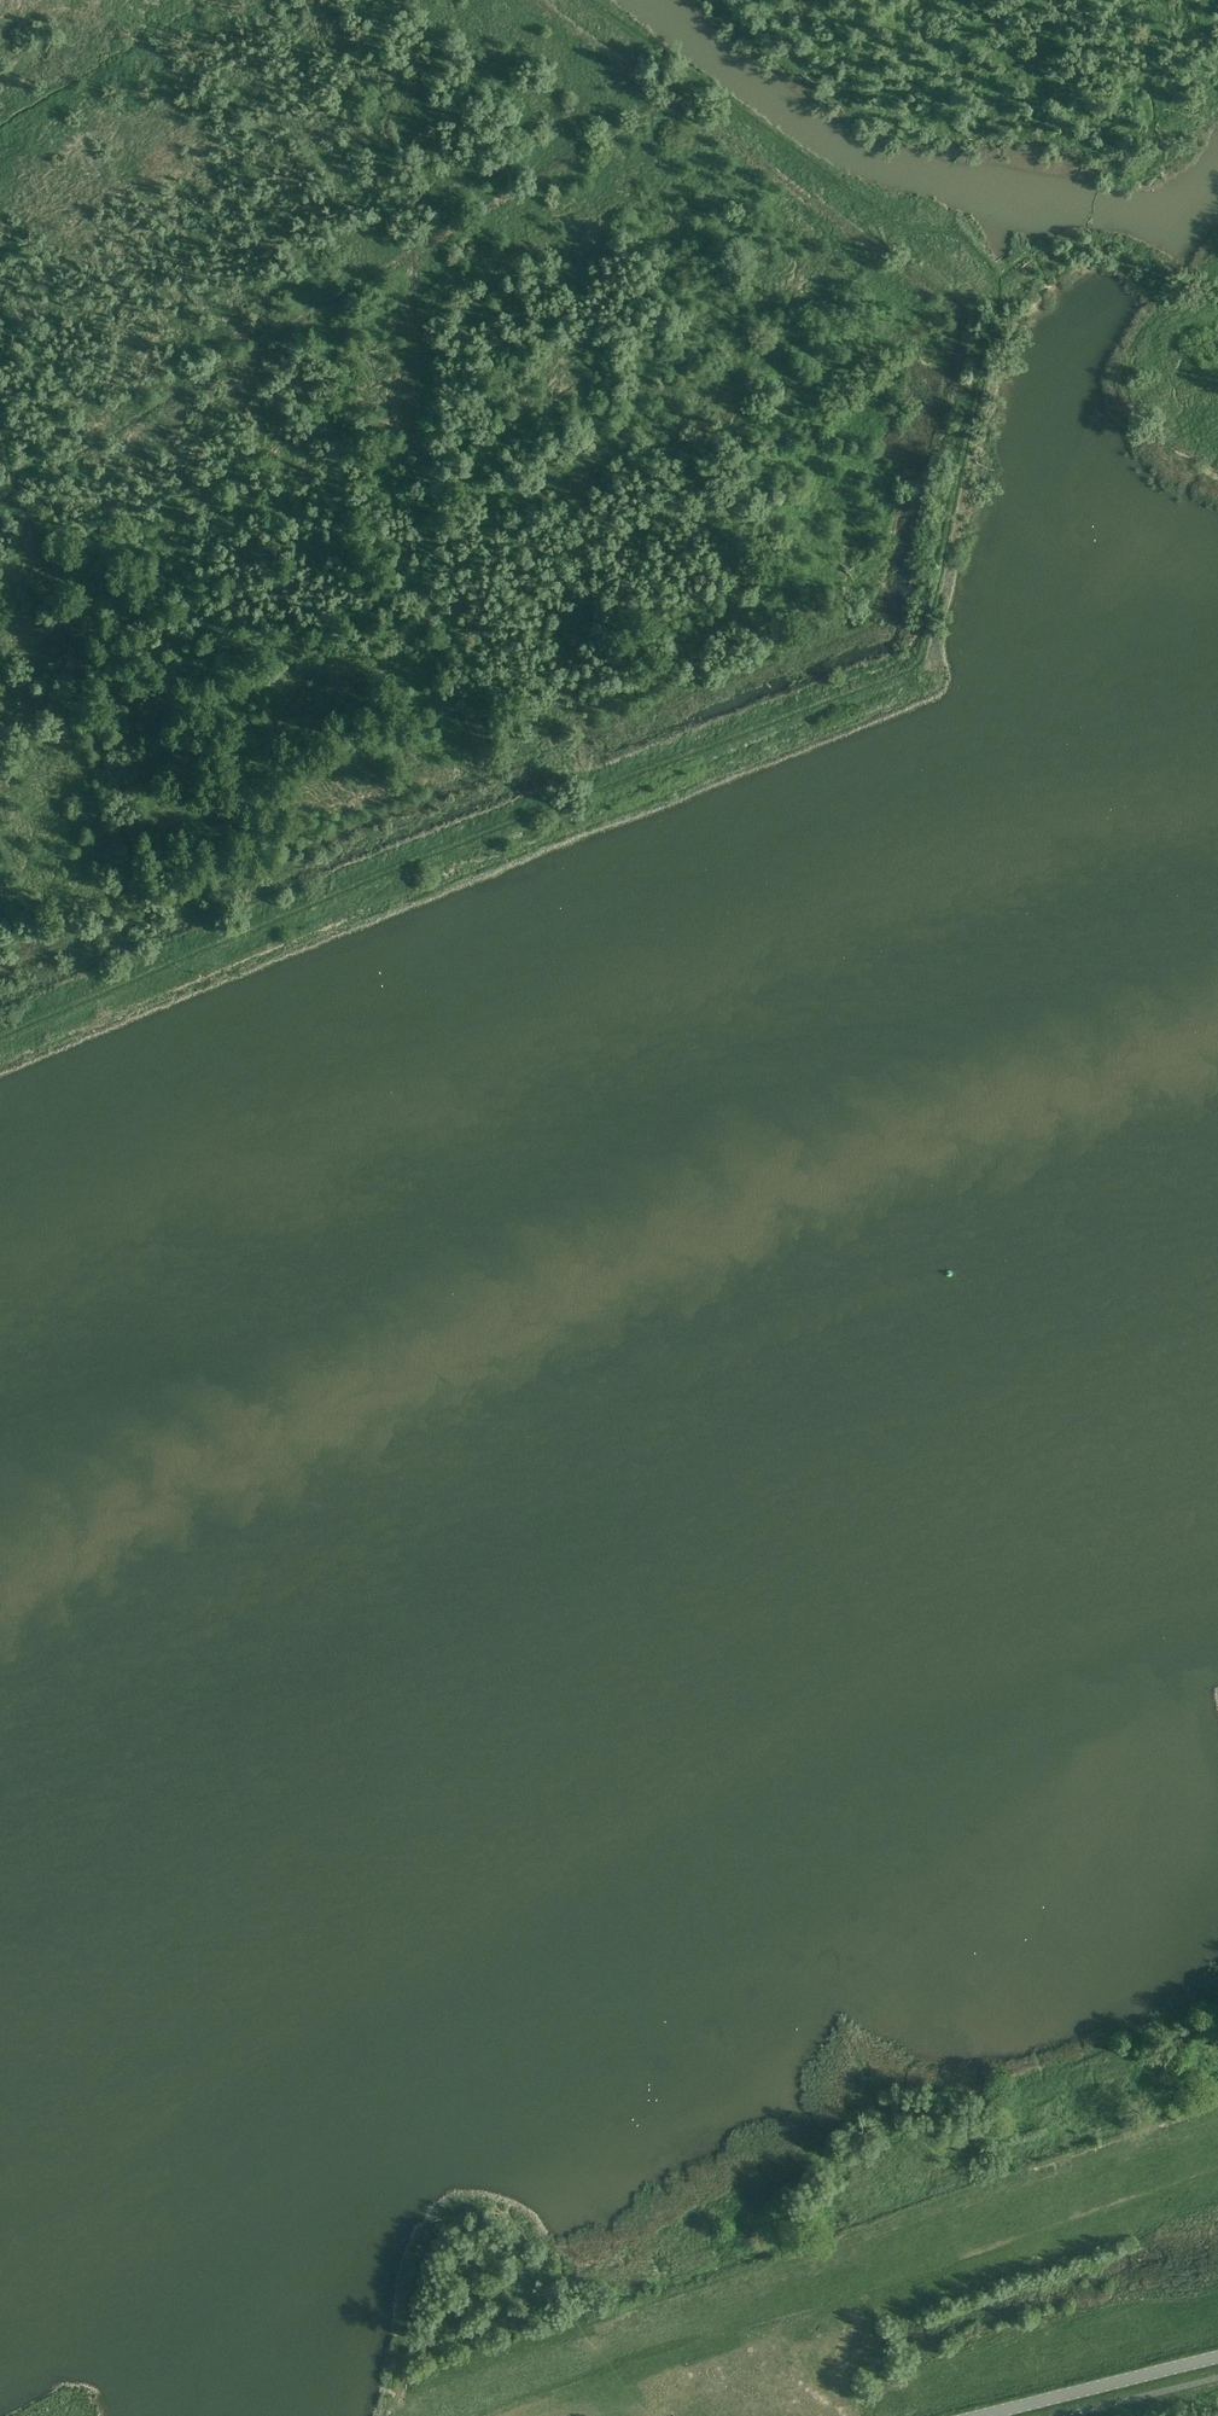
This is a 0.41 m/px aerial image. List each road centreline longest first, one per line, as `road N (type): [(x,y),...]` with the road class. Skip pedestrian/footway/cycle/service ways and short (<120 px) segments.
road 1 (secondary): [(984,2415),(1217,2357)]

